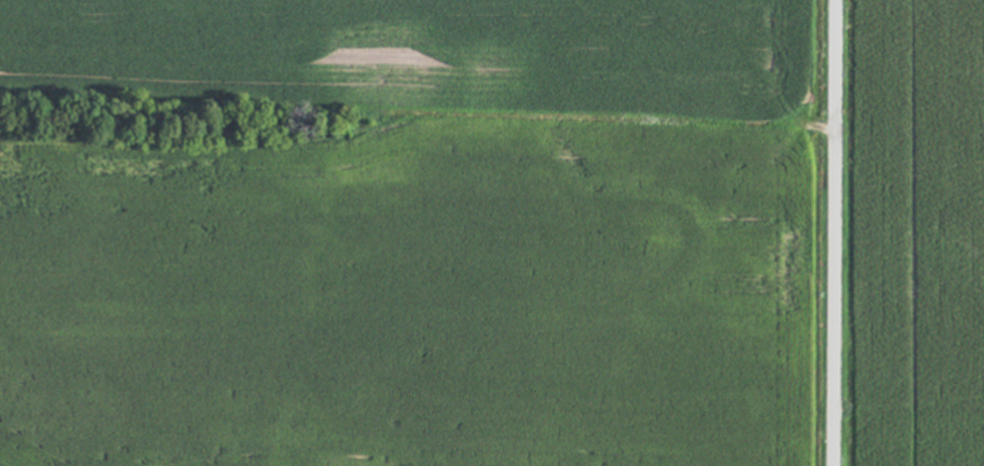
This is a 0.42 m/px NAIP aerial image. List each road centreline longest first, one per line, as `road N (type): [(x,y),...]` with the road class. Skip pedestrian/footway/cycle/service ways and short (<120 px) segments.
road 1 (residential): [(836,465),(838,0)]

